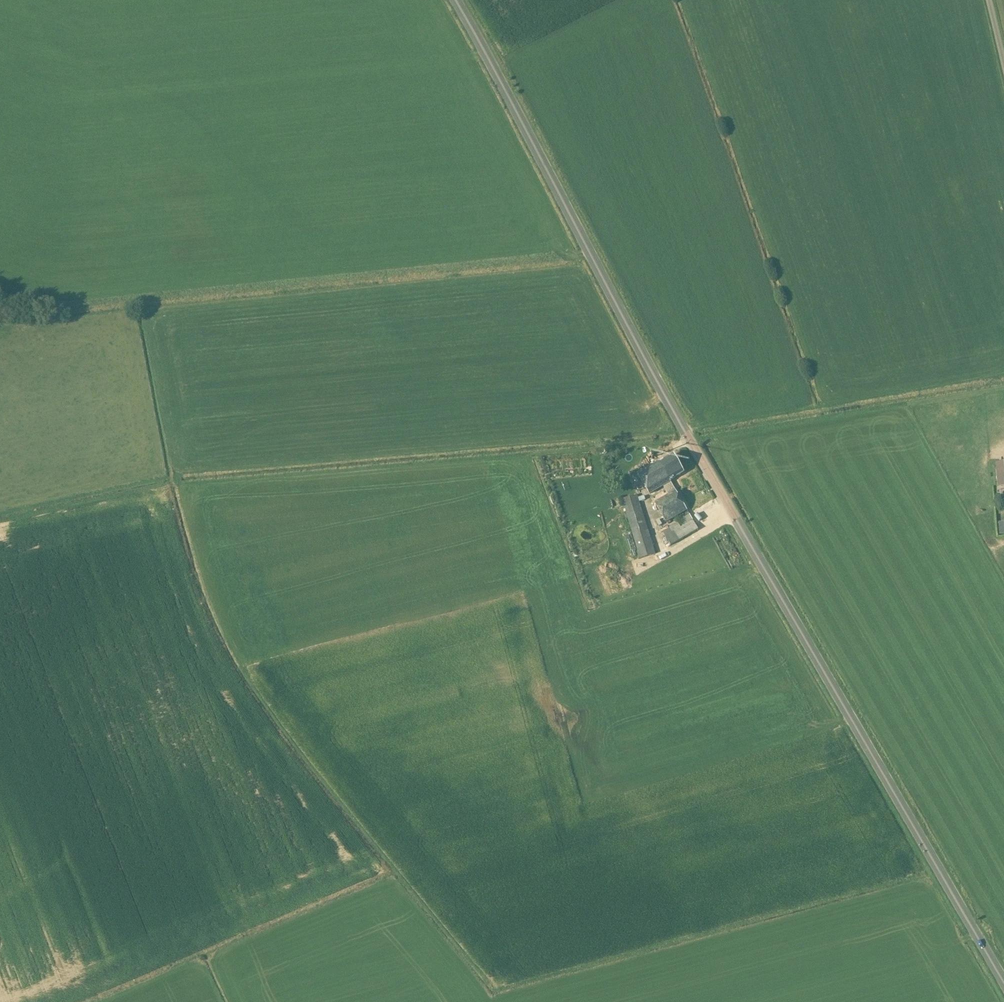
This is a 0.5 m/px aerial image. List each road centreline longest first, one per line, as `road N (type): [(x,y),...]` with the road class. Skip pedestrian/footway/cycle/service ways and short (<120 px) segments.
road 1 (tertiary): [(1003,984),(661,390),(457,0)]

